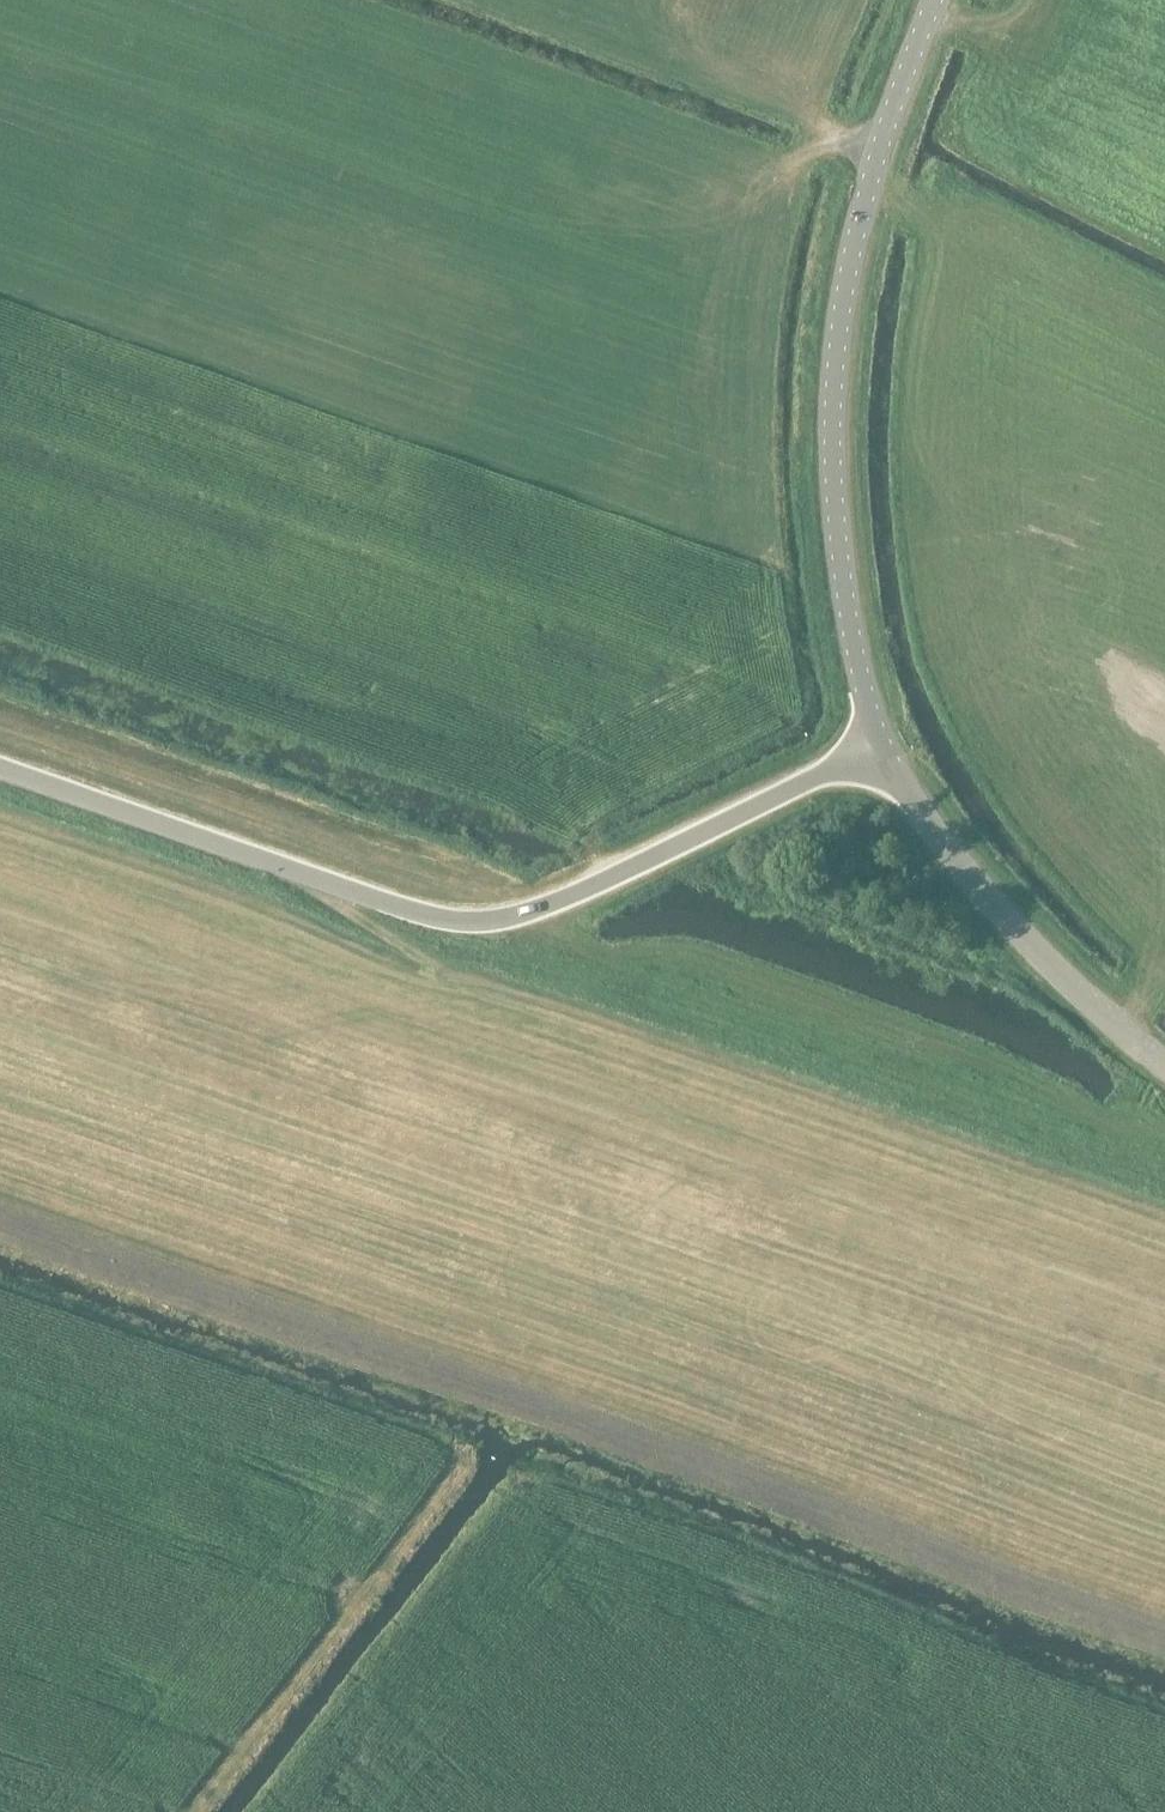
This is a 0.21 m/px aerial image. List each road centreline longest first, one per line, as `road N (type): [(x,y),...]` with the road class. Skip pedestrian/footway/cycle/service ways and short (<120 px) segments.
road 1 (unclassified): [(882,745),(572,893),(528,912),(466,923),(429,917),(0,766)]
road 2 (tertiary): [(882,745),(845,617),(834,494),(834,356),(881,133),(932,0)]
road 3 (tertiary): [(1164,1065),(996,908),(914,804),(882,745)]

